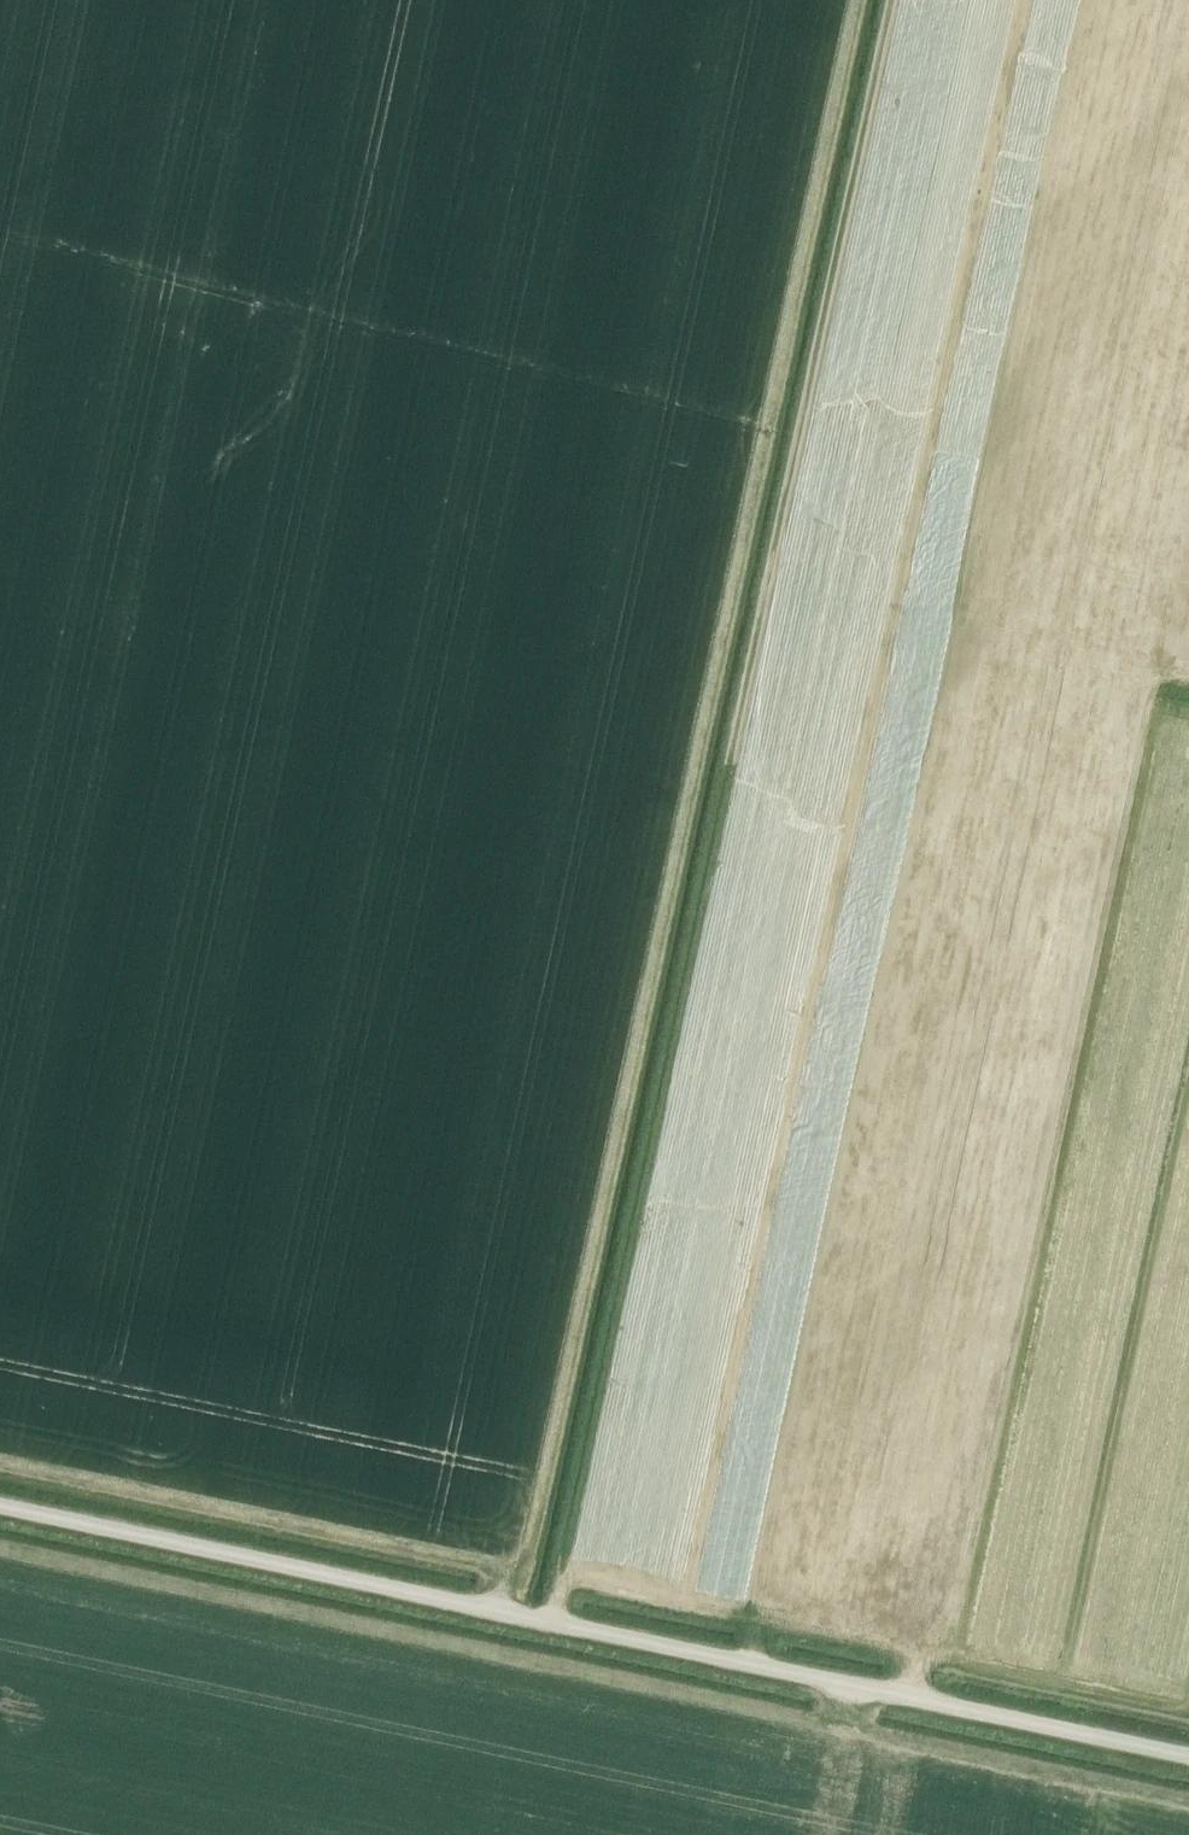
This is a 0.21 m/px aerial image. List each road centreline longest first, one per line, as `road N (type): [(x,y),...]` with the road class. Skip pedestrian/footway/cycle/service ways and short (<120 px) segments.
road 1 (unclassified): [(1188,1757),(0,1506)]
road 2 (track): [(552,1623),(725,794)]

